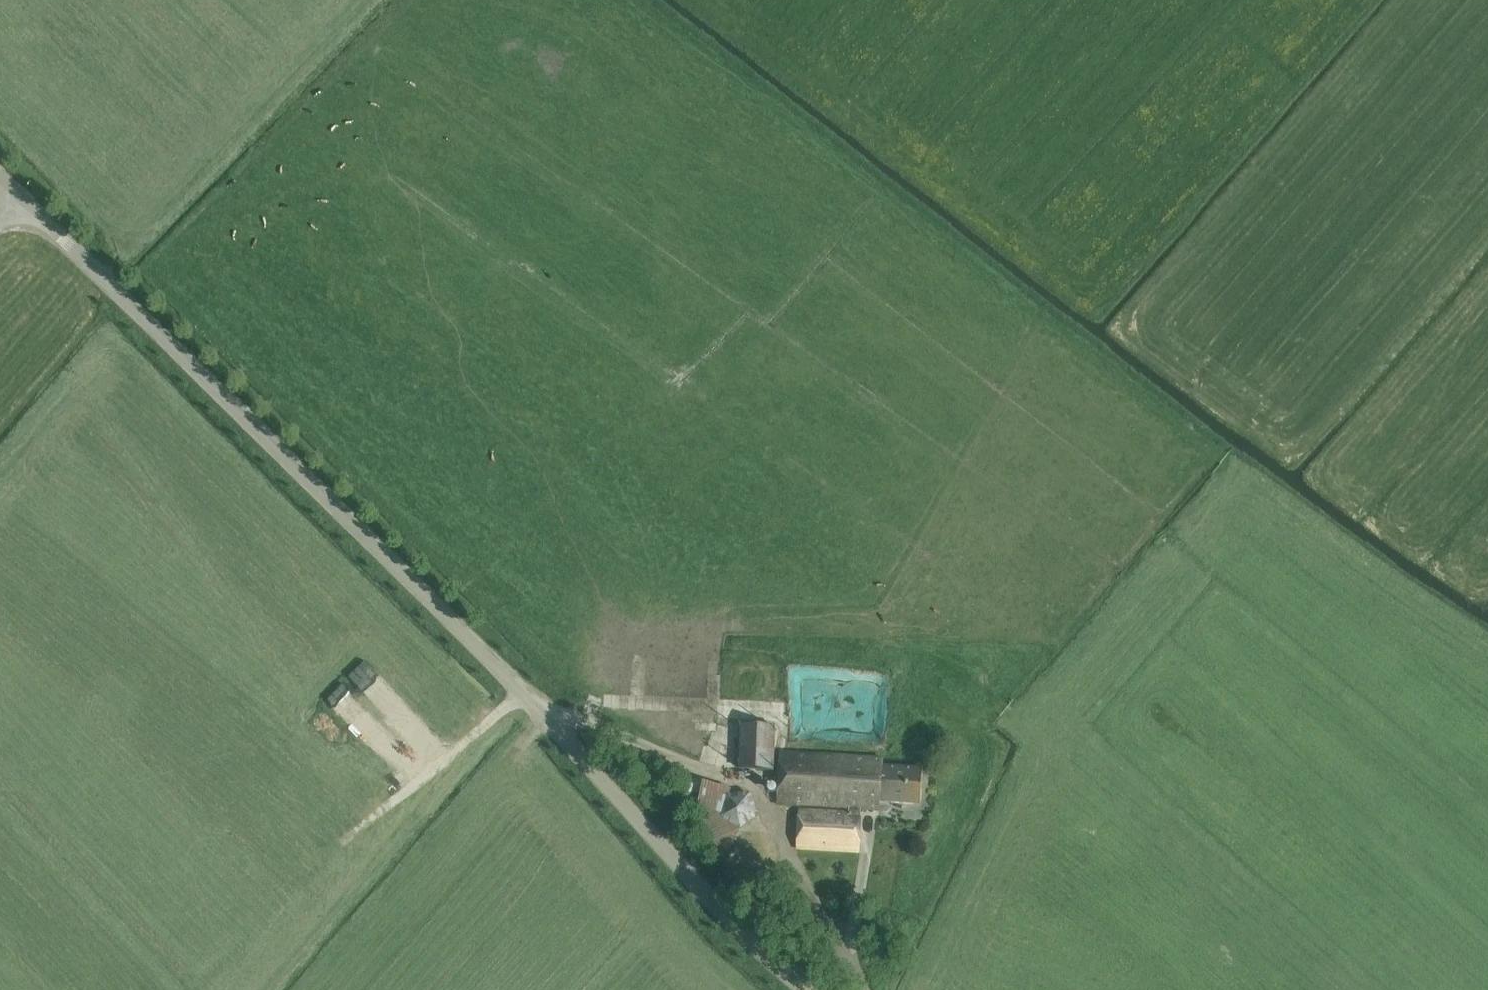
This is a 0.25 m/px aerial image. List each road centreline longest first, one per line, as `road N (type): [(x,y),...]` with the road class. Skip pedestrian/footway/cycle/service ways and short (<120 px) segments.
road 1 (unclassified): [(805,989),(24,196)]

